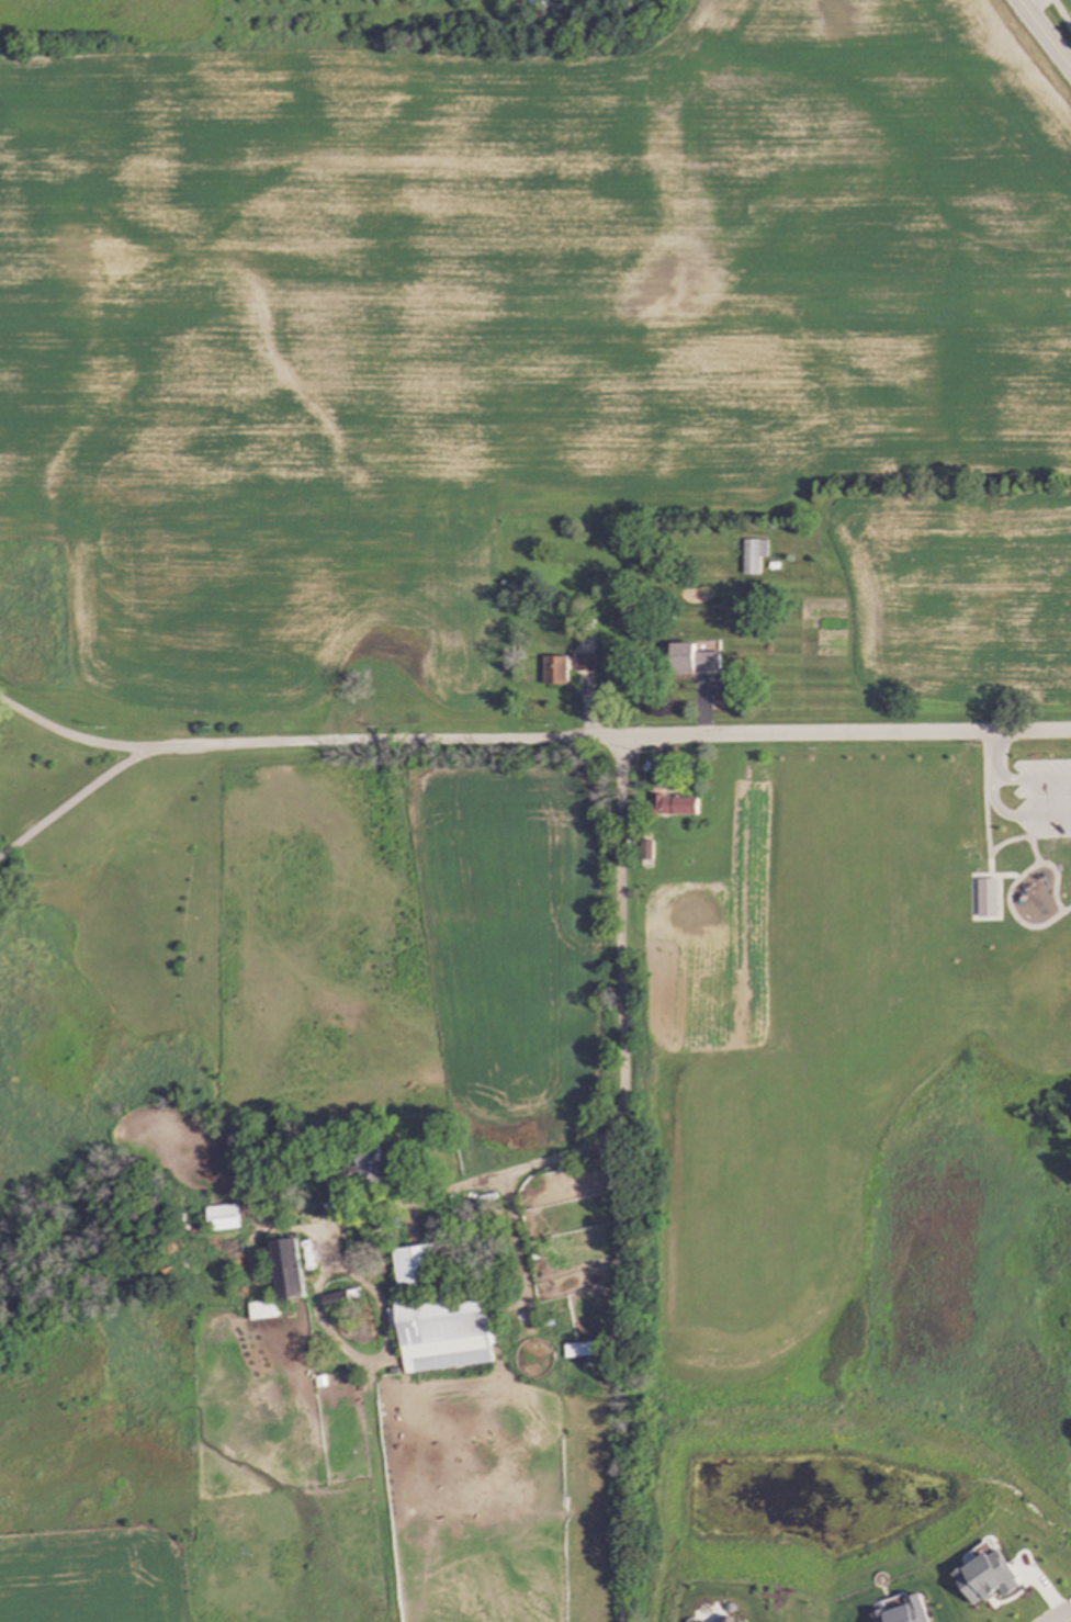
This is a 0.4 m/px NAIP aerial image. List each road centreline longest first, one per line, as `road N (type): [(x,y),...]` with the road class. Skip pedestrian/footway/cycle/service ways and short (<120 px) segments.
road 1 (residential): [(1070,727),(622,731),(129,748),(55,733),(0,705)]

